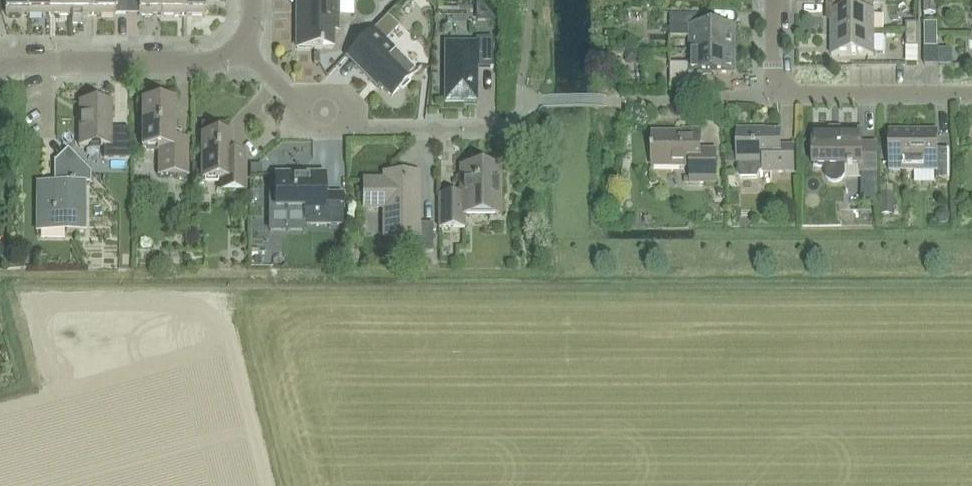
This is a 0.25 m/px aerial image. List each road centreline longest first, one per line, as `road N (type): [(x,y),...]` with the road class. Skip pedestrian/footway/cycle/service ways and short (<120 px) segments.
road 1 (residential): [(971,91),(772,92)]
road 2 (residential): [(240,45),(203,61),(47,62)]
road 3 (residential): [(354,128),(511,128)]

